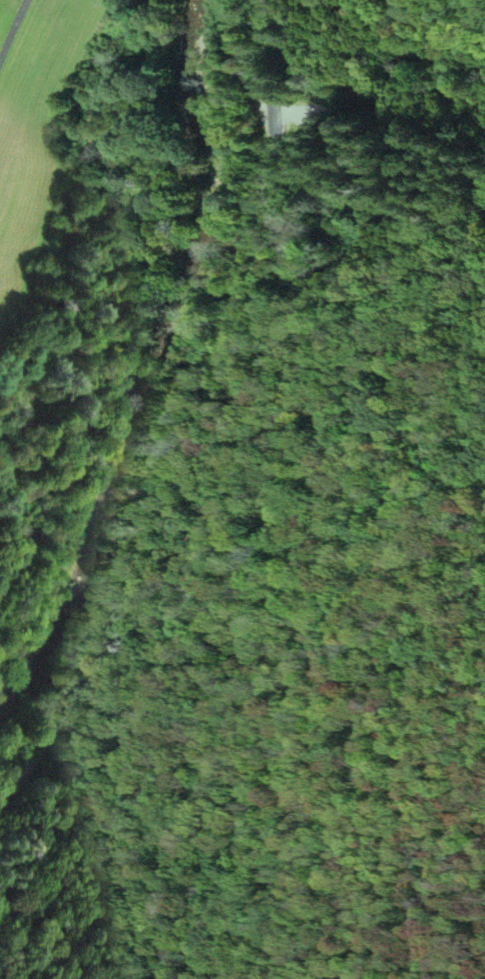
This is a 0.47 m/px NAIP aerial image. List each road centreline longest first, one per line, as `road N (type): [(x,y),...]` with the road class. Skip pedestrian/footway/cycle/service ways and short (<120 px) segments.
road 1 (tertiary): [(0,789),(112,644),(261,285),(279,173),(269,0)]

